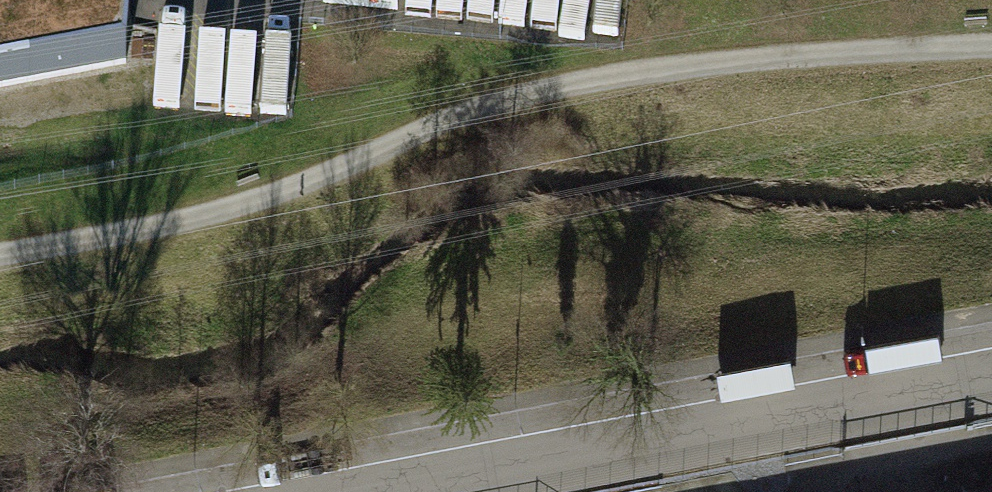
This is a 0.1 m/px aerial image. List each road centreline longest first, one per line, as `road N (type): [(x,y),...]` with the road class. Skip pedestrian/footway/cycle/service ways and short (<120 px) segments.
road 1 (track): [(991,50),(718,61),(486,106),(265,203),(0,255)]
road 2 (residential): [(384,491),(991,377)]

